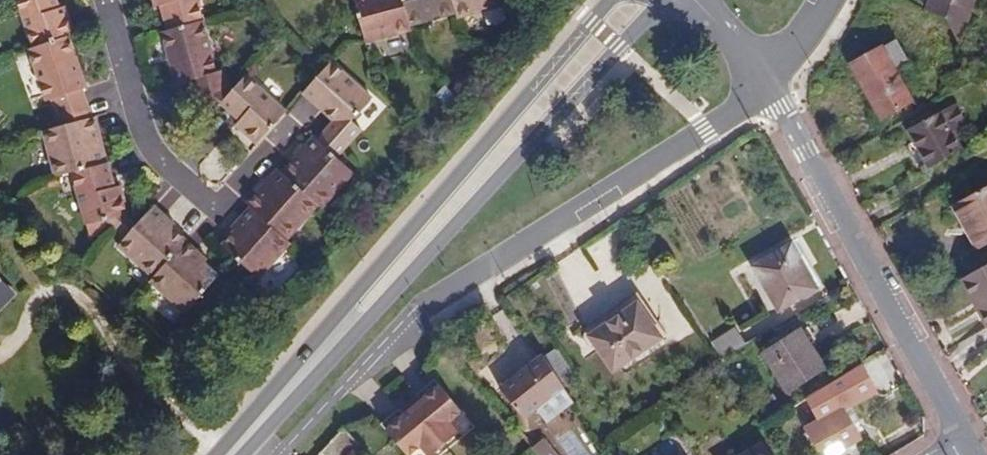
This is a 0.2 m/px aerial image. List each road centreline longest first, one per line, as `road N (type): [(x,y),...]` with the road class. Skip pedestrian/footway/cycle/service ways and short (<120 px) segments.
road 1 (secondary): [(242,454),(664,0)]
road 2 (secondary): [(614,0),(218,454)]
road 3 (residential): [(764,78),(705,130),(417,309)]
road 4 (residential): [(966,439),(764,78)]
road 5 (residential): [(104,0),(143,135),(217,208),(276,140)]

